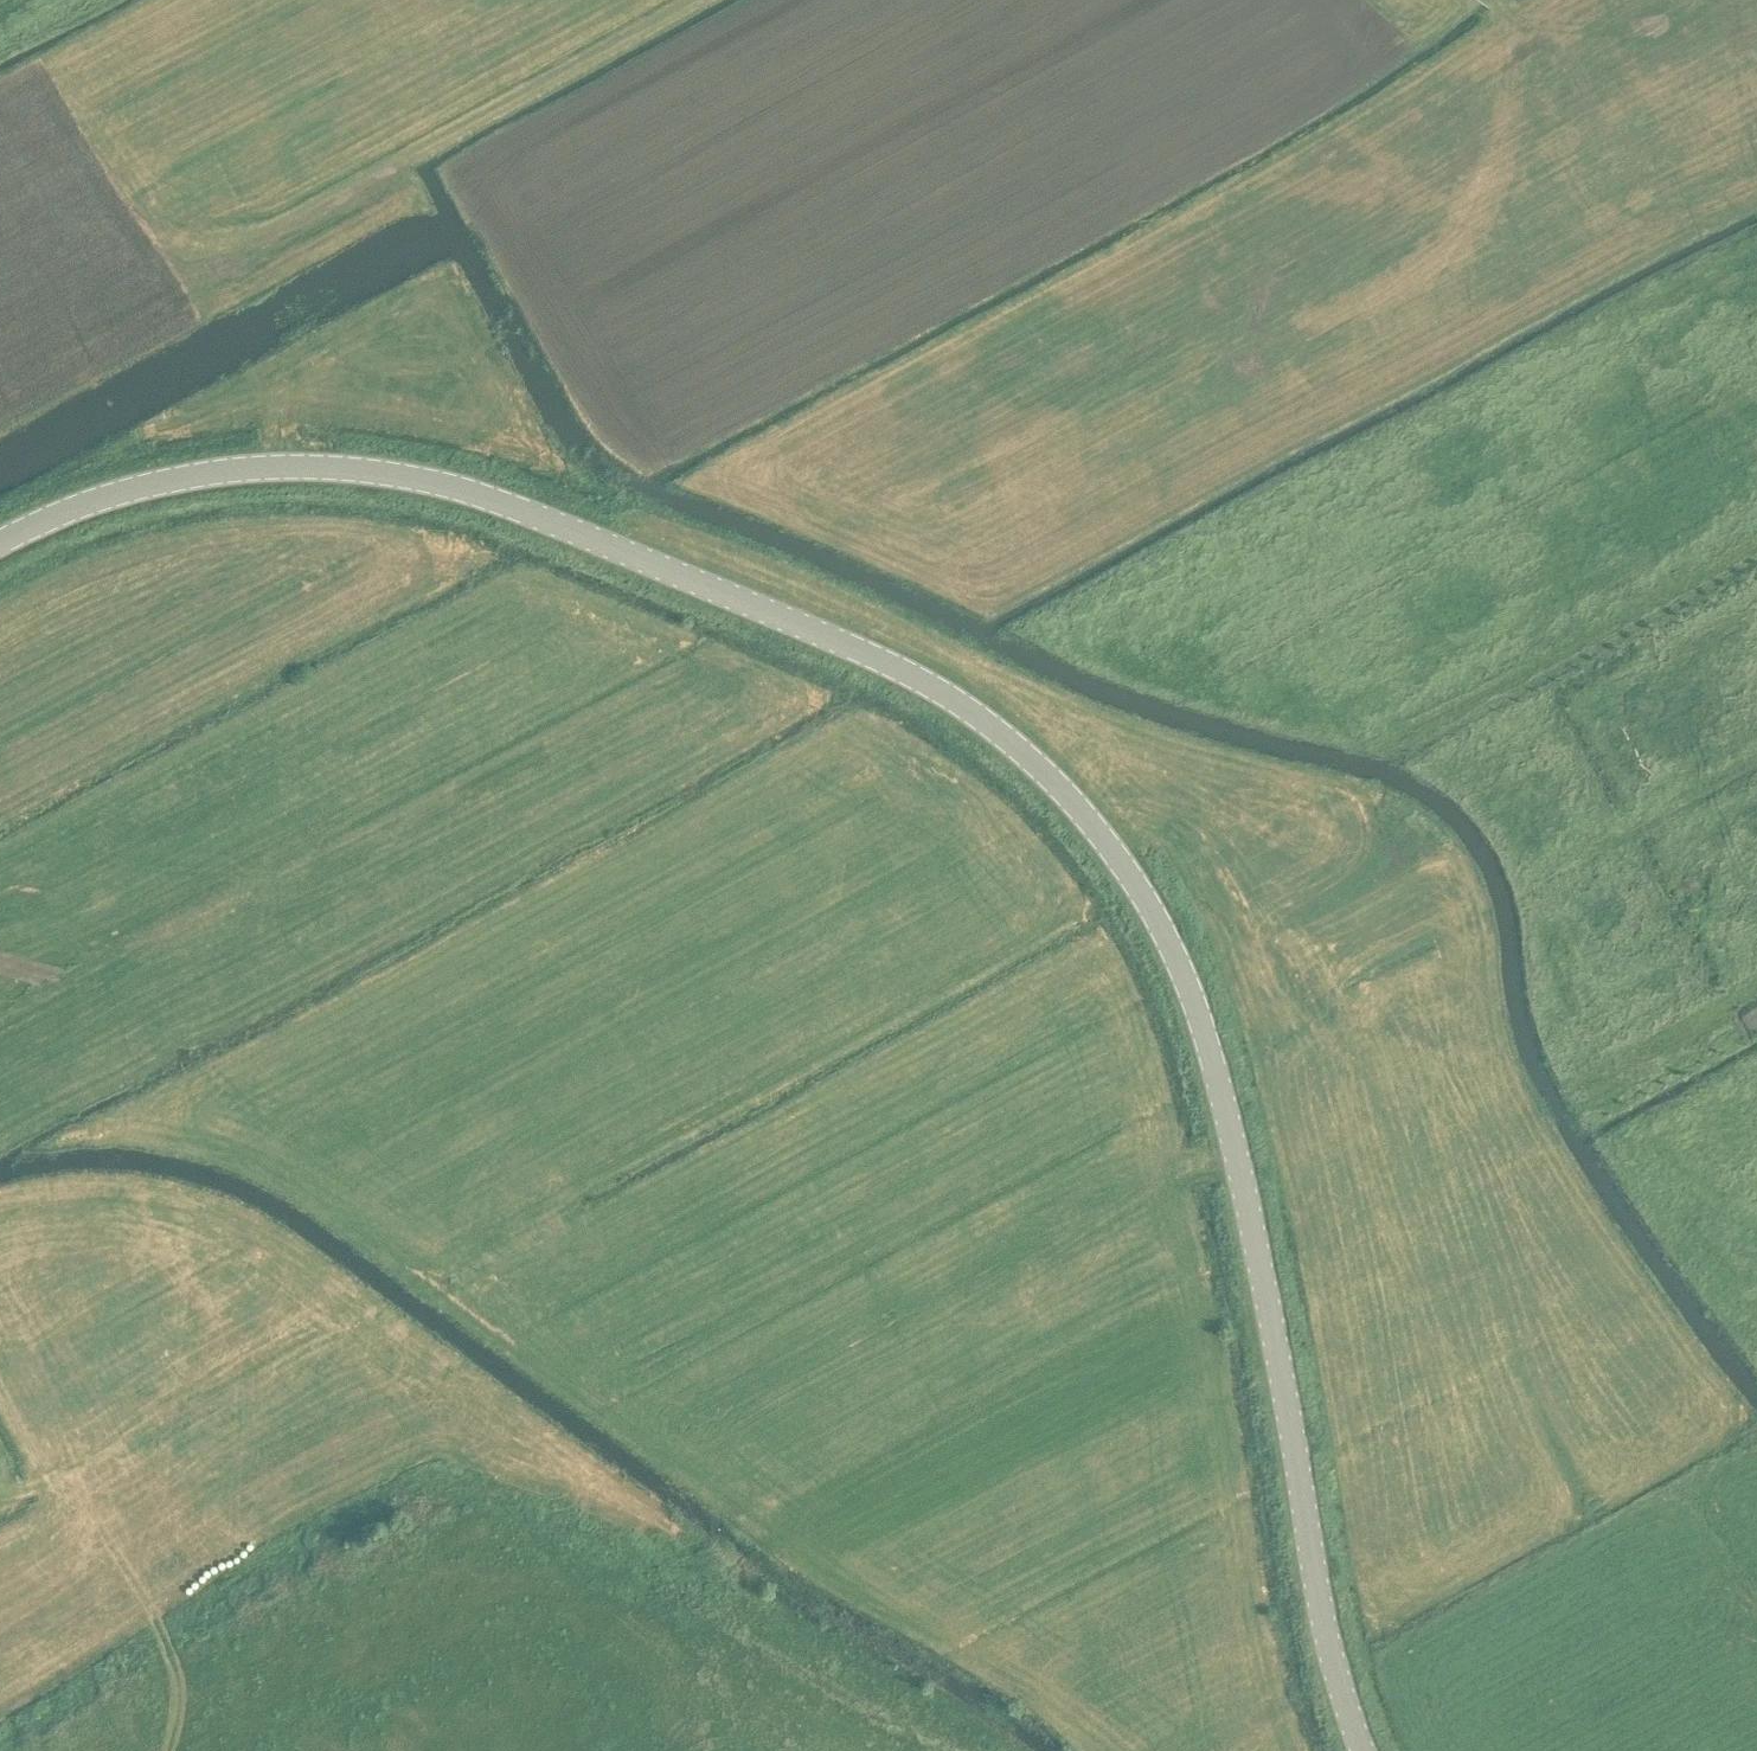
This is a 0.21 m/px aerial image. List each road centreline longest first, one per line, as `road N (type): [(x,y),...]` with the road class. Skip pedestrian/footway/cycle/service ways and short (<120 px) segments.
road 1 (tertiary): [(0,542),(70,507),(212,472),(286,465),(400,476),(566,524),(884,660),(1032,759),(1135,885),(1206,1035),(1245,1189),(1326,1627),(1364,1750)]
road 2 (tertiary): [(0,1689),(133,1617)]

